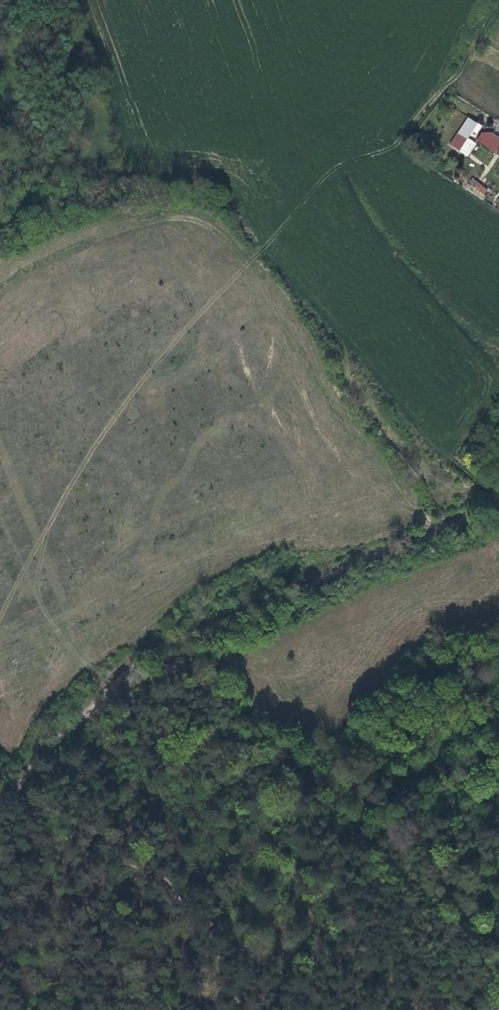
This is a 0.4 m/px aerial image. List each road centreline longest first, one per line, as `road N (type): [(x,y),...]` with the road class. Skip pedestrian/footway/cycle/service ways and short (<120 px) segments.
road 1 (track): [(498,4),(460,71),(397,144),(325,178),(165,351),(104,431),(47,527),(36,590),(58,632),(108,688)]
road 2 (track): [(17,791),(60,727),(176,634),(395,528),(498,506)]

